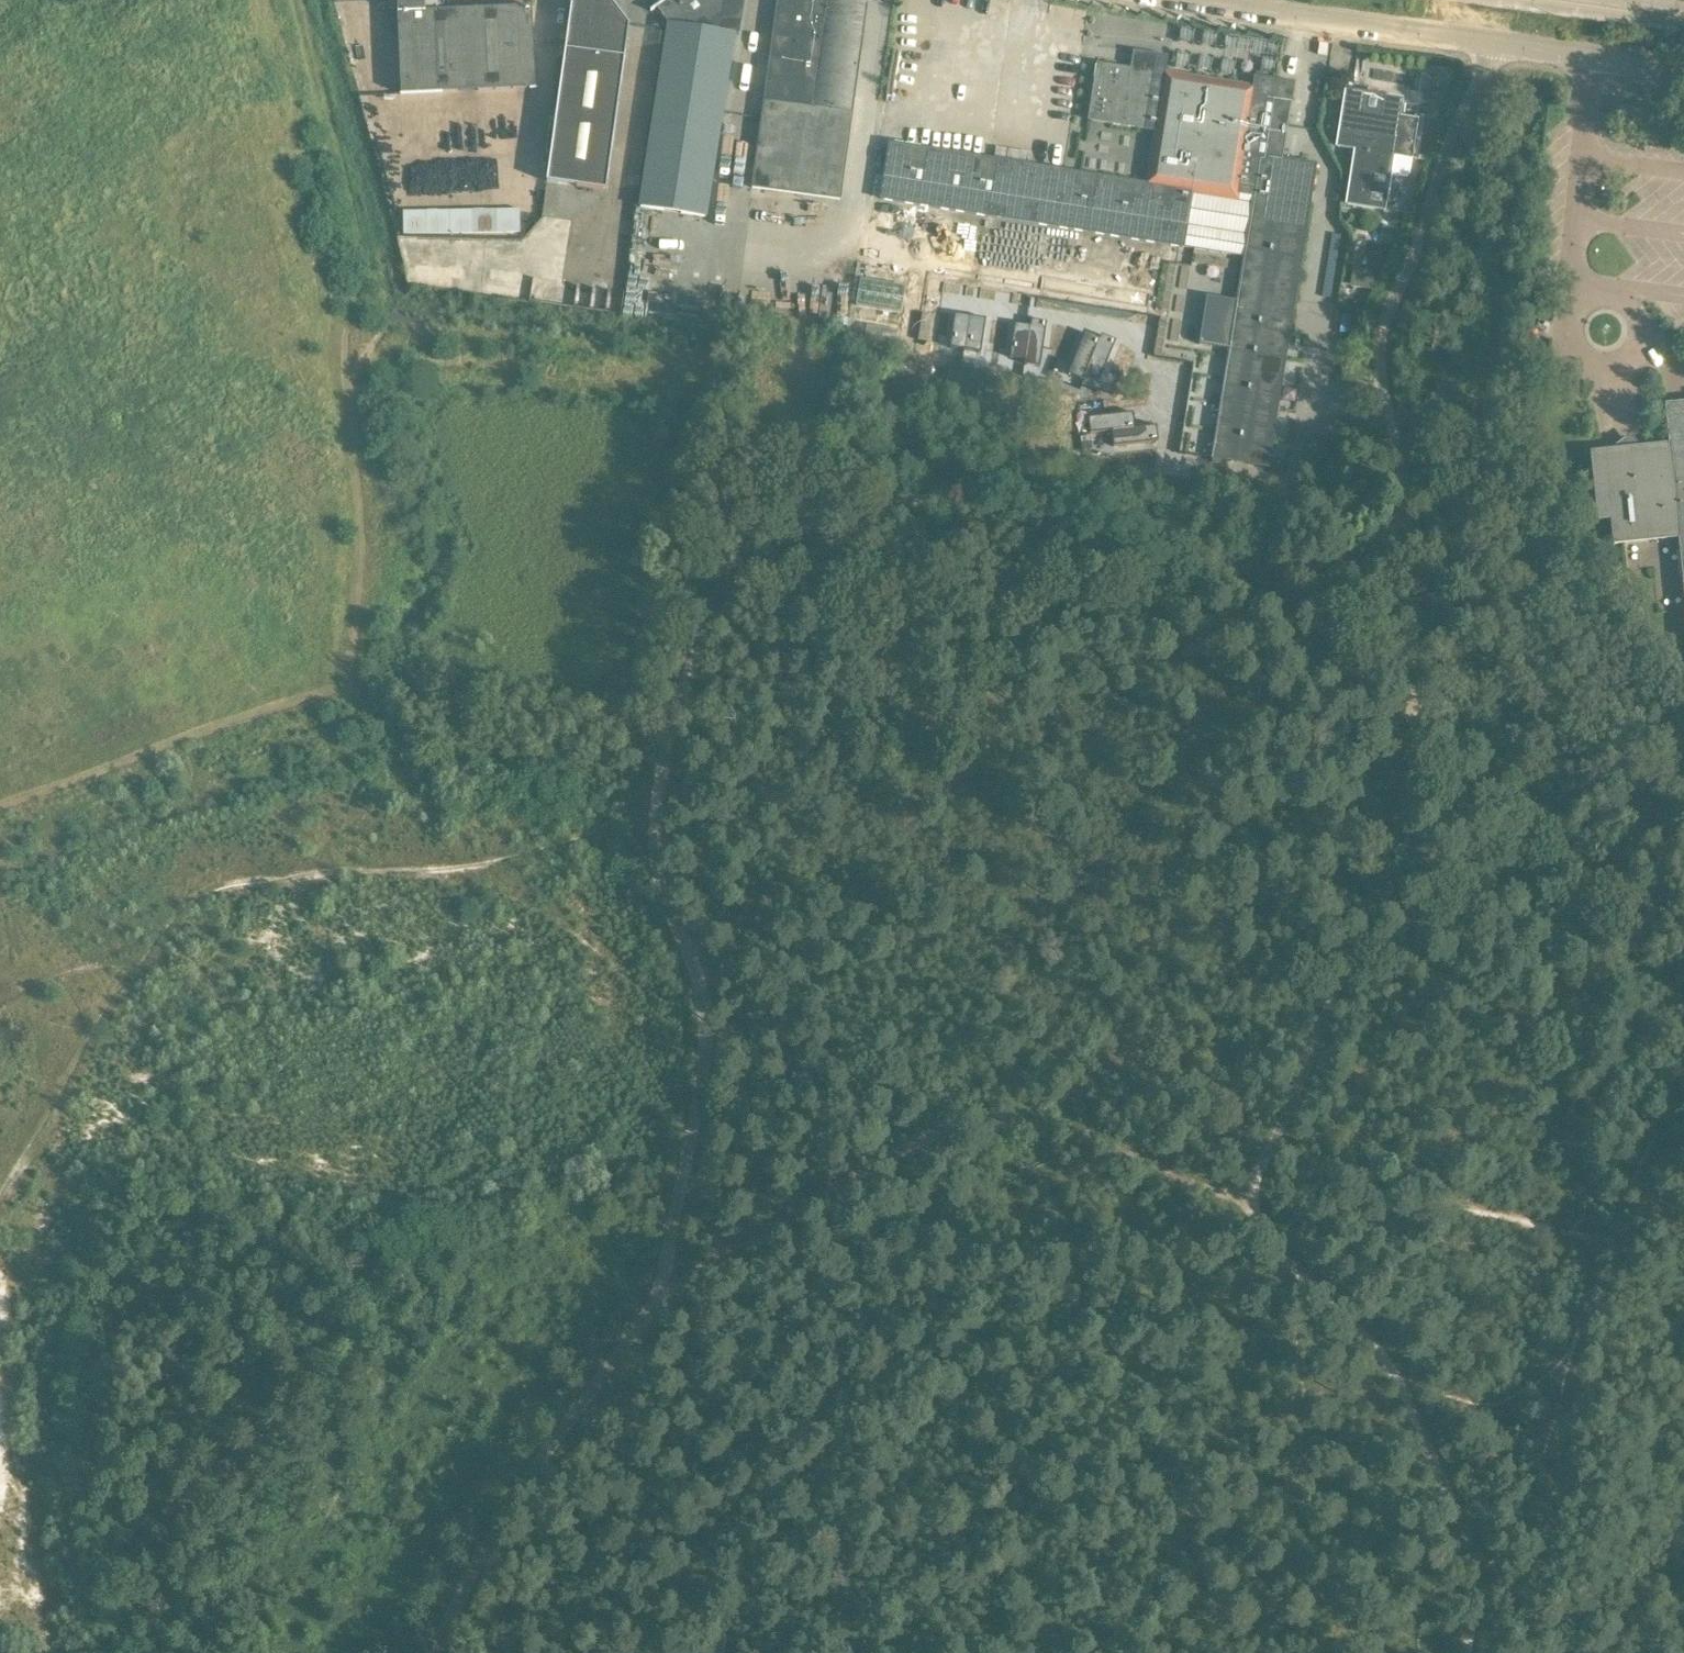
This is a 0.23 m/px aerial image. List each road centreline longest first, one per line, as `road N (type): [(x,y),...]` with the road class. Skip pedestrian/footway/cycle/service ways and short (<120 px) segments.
road 1 (unclassified): [(1486,43),(1390,362),(1402,514),(1389,552),(1323,581),(1289,578),(1073,505),(965,500),(884,515),(766,578),(715,622),(663,773),(655,834),(670,911),(702,1006),(703,1067),(661,1294),(479,1552),(429,1652)]
road 2 (track): [(1240,1208),(1078,1133),(1036,1123),(944,1132),(803,1201),(661,1294)]
road 3 (track): [(1240,1208),(1276,1152),(1355,985),(1401,845),(1416,704)]
road 4 (track): [(1466,1652),(1476,1576),(1425,1439),(1384,1360),(1270,1240)]
road 5 (unclassified): [(1486,43),(1203,0)]
road 6 (unclassified): [(1683,68),(1486,43)]
road 7 (track): [(1416,704),(1416,585),(1401,532)]
road 8 (unclassified): [(1683,19),(1547,0)]

